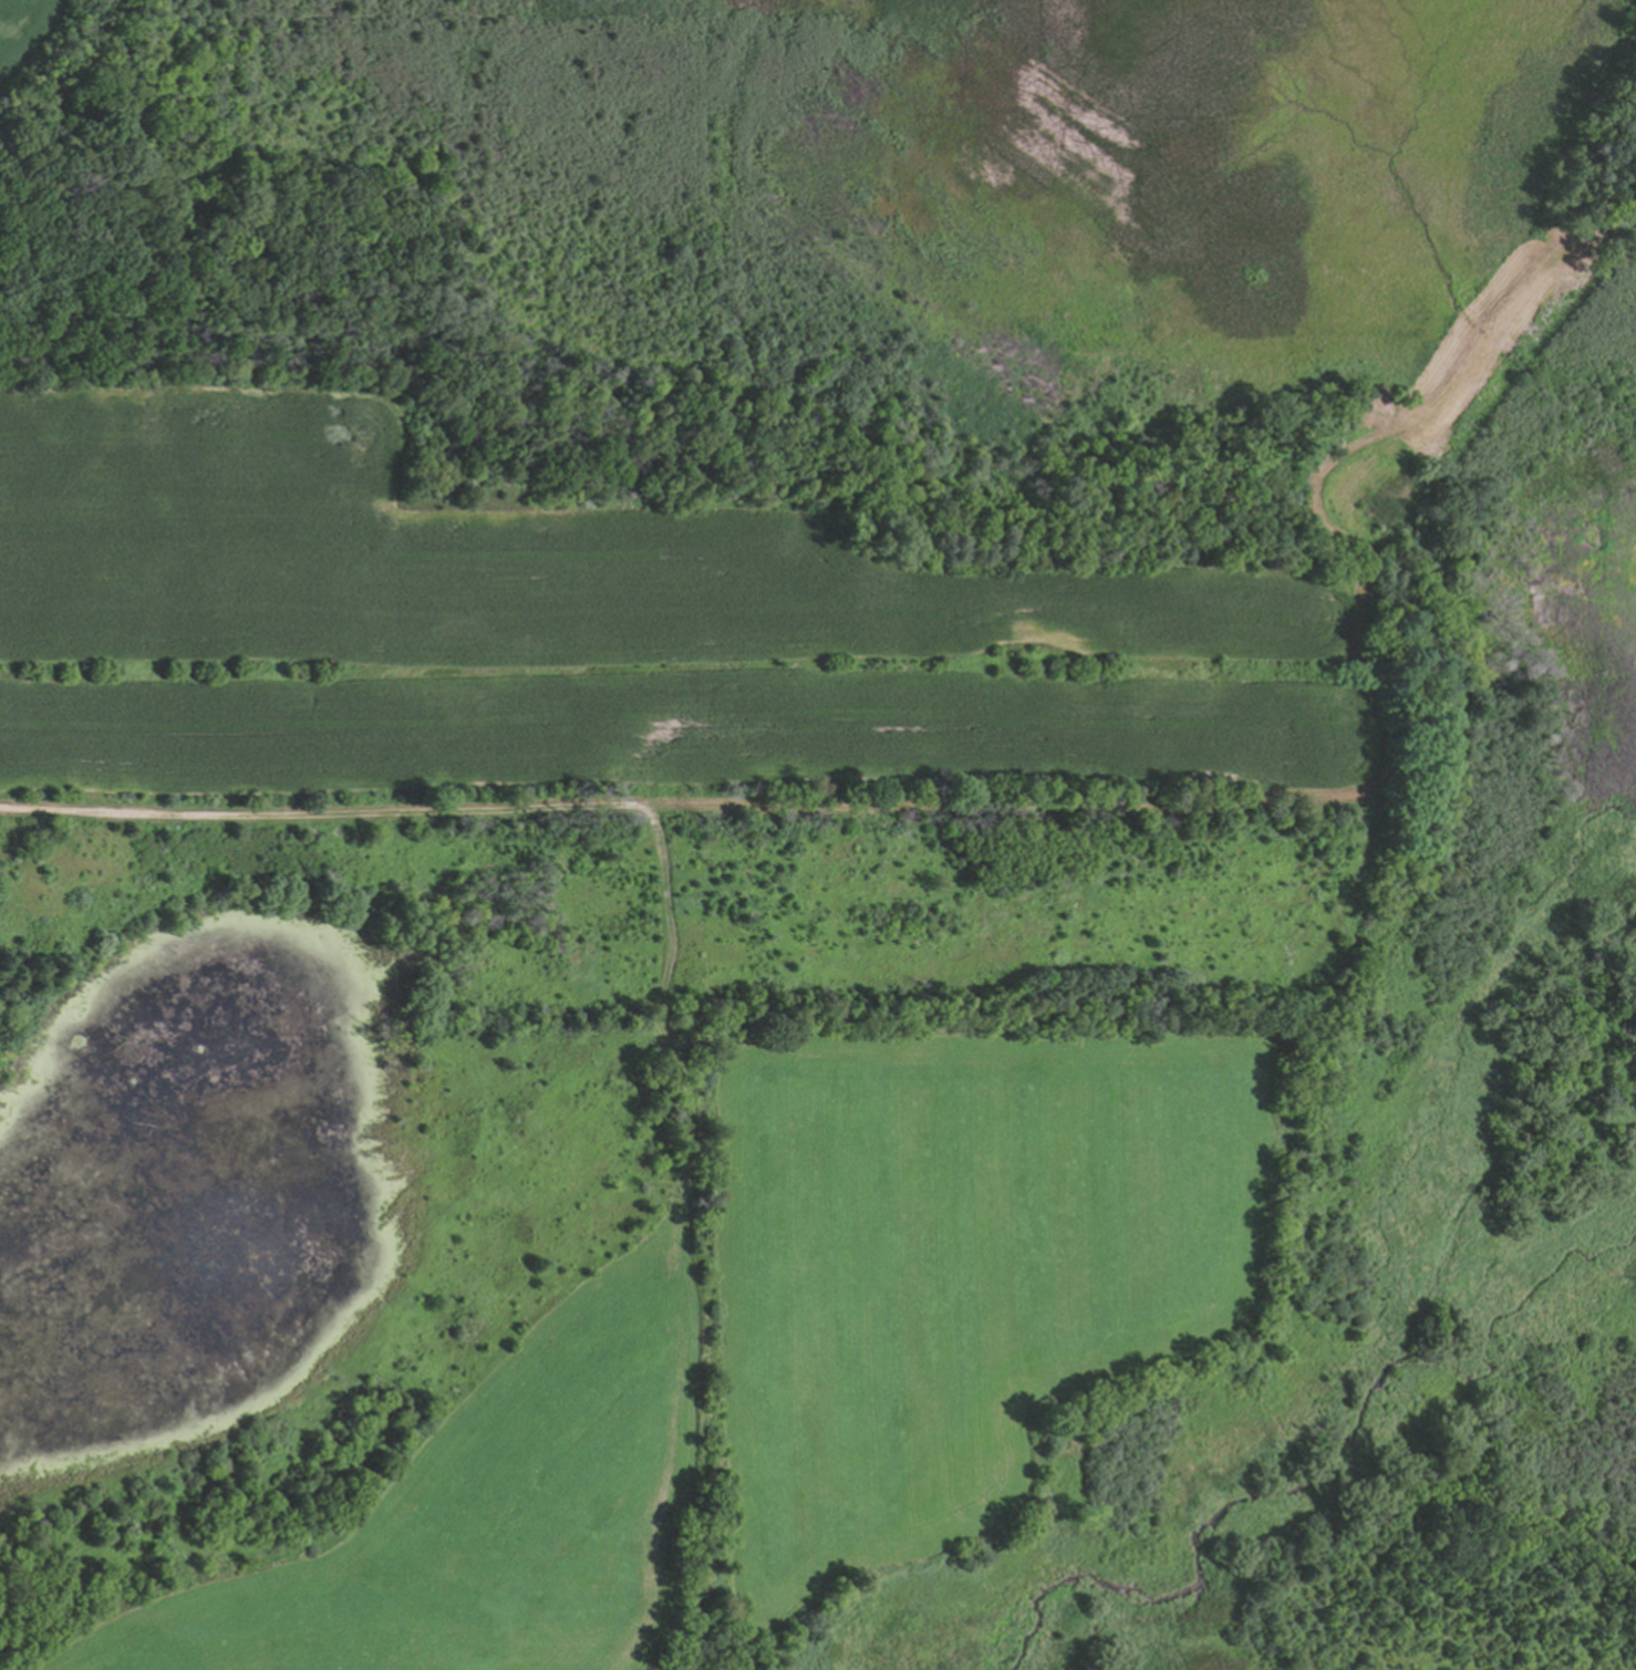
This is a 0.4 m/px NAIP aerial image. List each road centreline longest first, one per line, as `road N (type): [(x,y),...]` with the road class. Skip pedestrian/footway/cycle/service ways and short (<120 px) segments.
road 1 (track): [(1350,788),(273,808),(0,799)]

